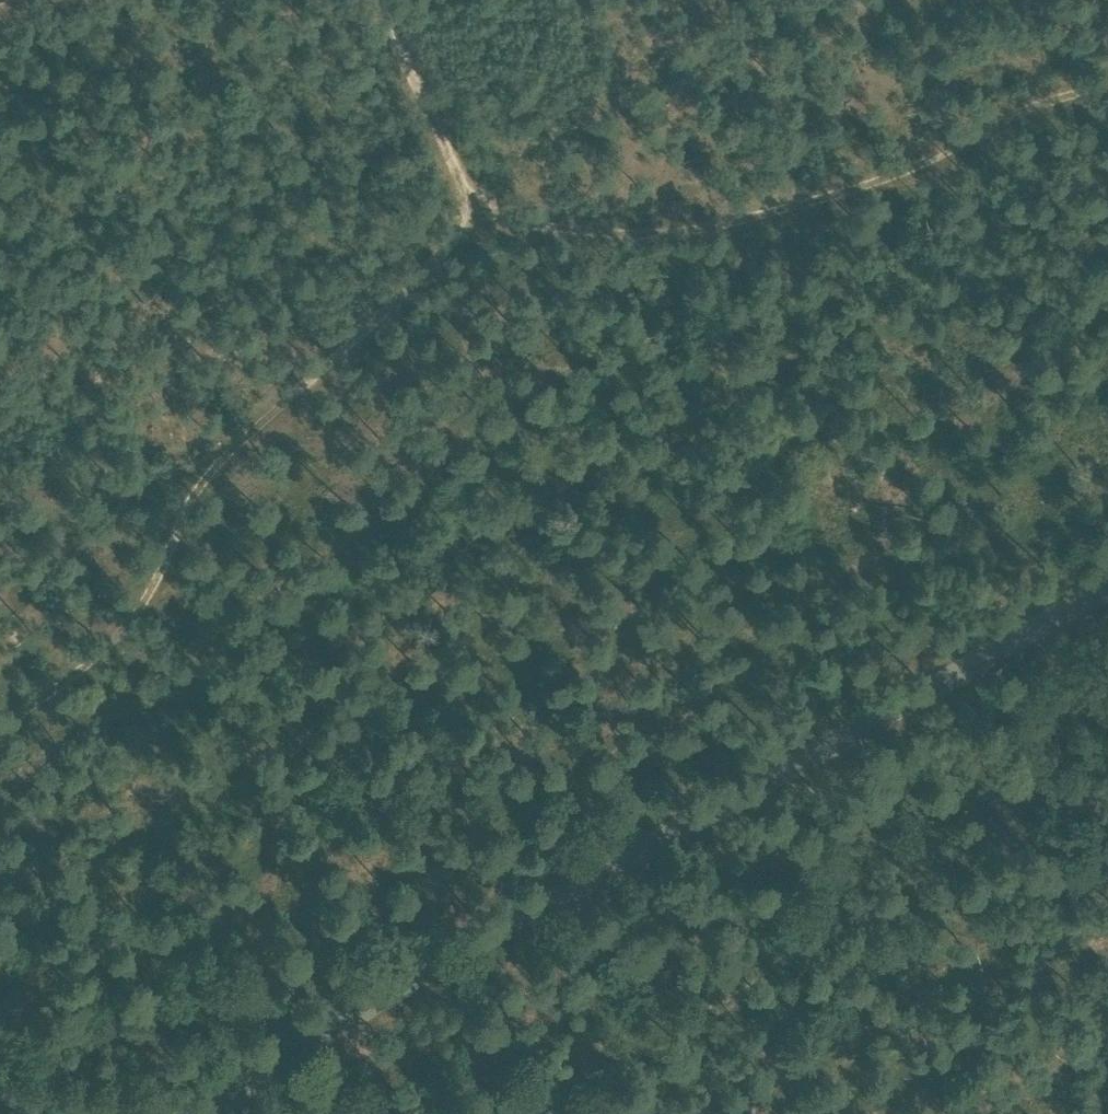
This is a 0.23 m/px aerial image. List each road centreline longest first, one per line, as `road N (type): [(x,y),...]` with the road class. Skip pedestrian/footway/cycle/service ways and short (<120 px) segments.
road 1 (unclassified): [(230,1113),(550,912),(1107,589)]
road 2 (track): [(474,234),(663,229),(850,195),(1048,107),(1107,92)]

